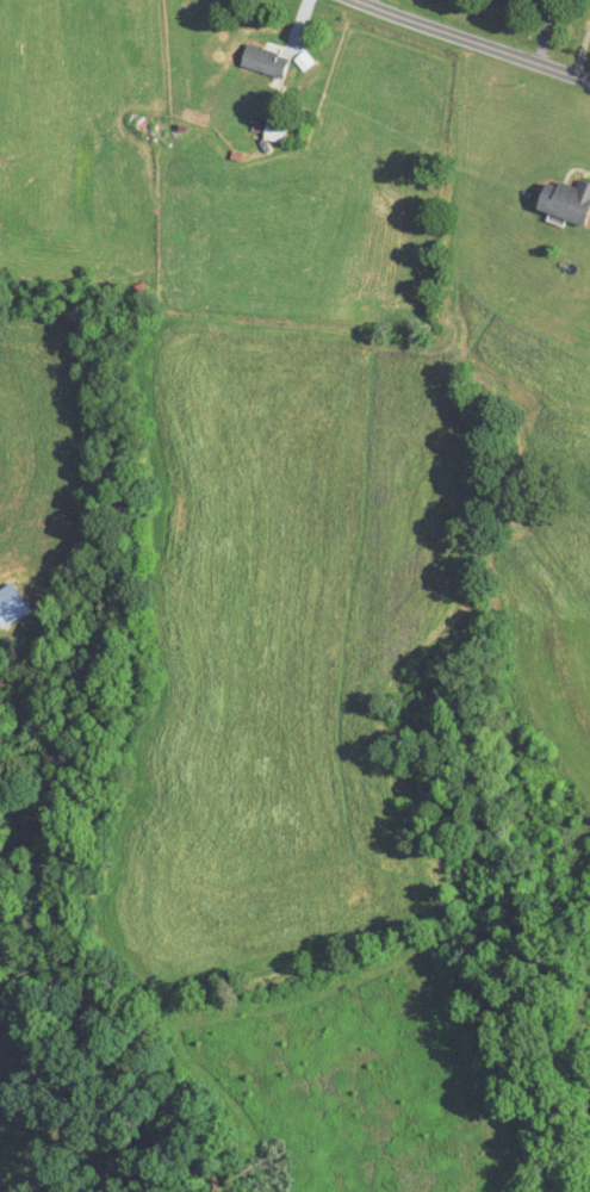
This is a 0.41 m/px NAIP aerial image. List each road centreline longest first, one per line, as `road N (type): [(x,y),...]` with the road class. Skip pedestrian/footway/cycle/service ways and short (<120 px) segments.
road 1 (residential): [(589,82),(357,0)]

